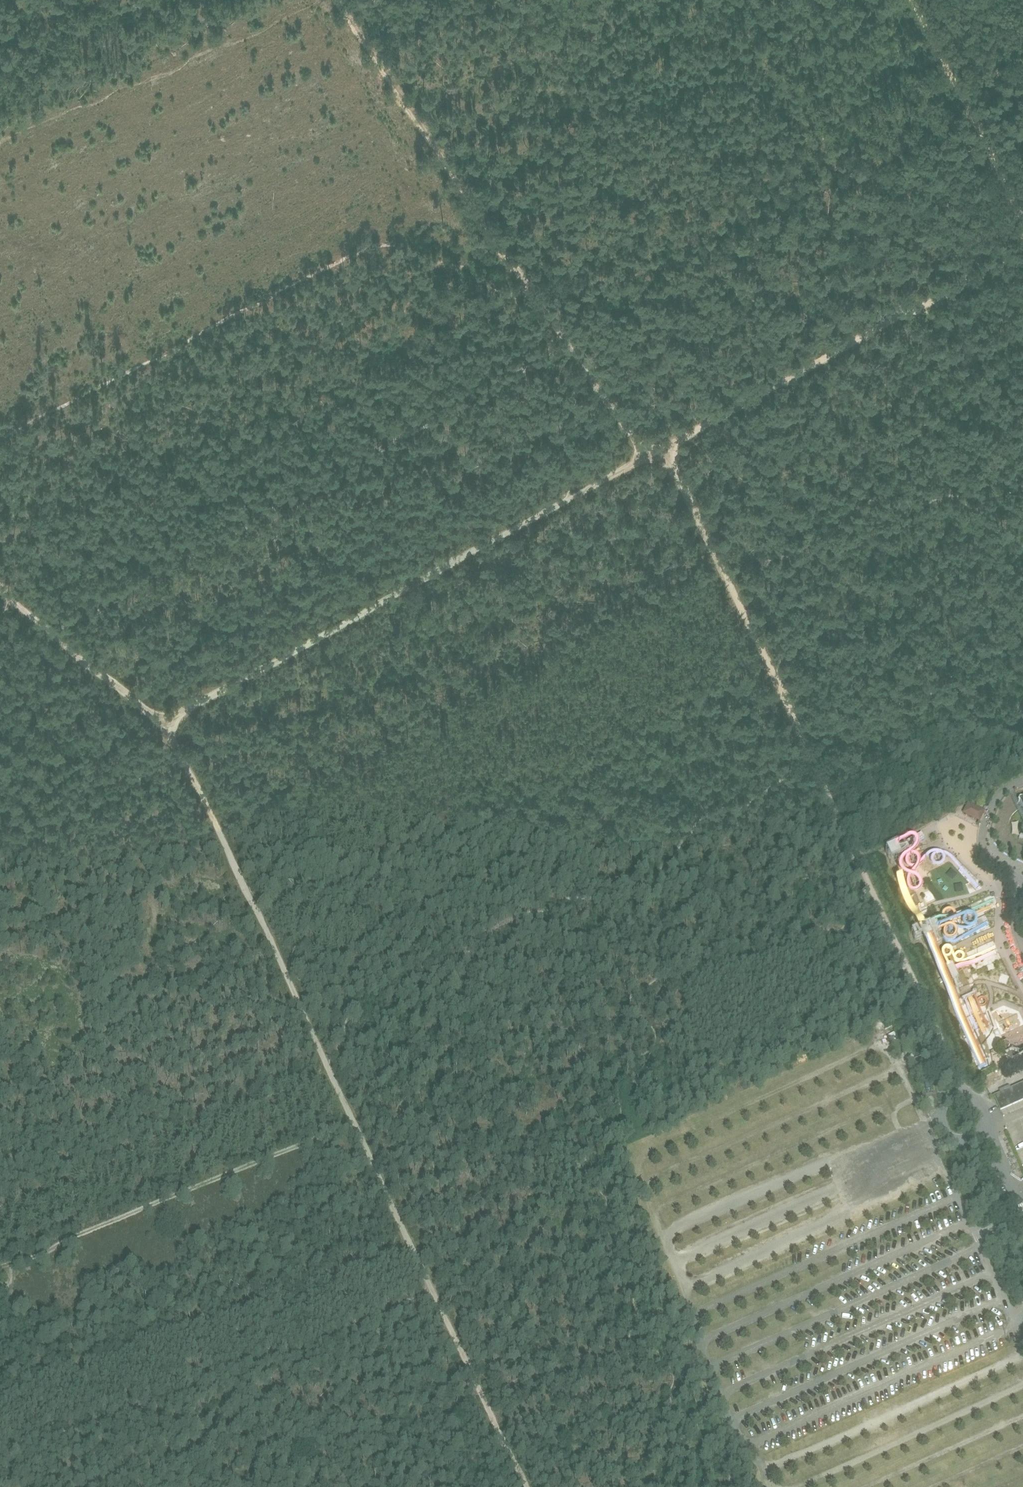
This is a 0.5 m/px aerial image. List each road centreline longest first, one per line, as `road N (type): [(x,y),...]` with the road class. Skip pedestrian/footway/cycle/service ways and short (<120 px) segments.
road 1 (track): [(13,603),(157,724),(181,756),(326,1071)]
road 2 (track): [(643,459),(157,724)]
road 3 (track): [(0,431),(308,269),(403,244),(468,242),(506,253)]
road 4 (track): [(643,459),(340,0)]
road 5 (track): [(528,1486),(326,1071)]
road 6 (track): [(1022,251),(663,448)]
road 7 (track): [(351,1120),(0,1267)]
road 8 (track): [(1022,210),(923,0)]
road 9 (track): [(869,882),(963,1085)]
road 10 (track): [(663,448),(752,632)]
road 11 (track): [(808,750),(869,882)]
road 12 (unclassified): [(1022,1217),(963,1085)]
road 13 (track): [(752,632),(808,750)]

